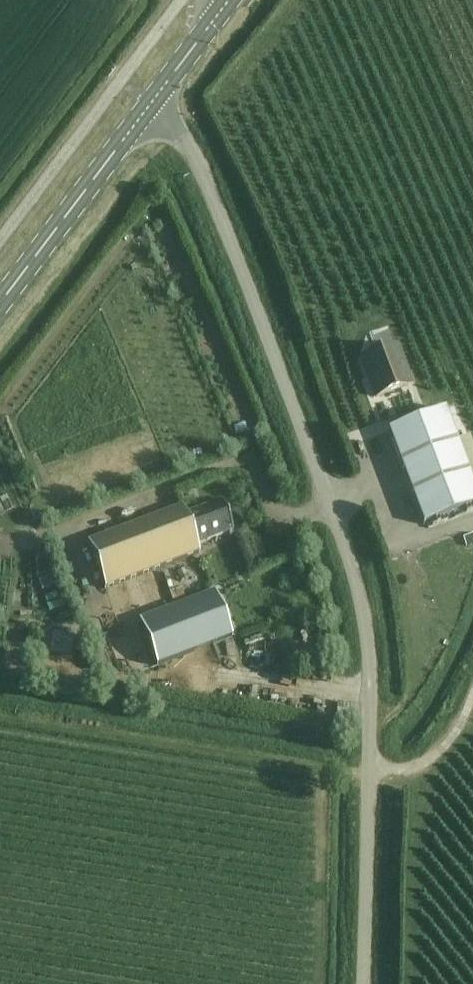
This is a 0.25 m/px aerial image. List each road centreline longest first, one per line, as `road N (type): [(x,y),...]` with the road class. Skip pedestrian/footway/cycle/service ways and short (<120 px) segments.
road 1 (unclassified): [(367,983),(376,699),(370,609),(201,171),(177,132),(146,109)]
road 2 (secondary): [(0,308),(146,109)]
road 3 (secondary): [(146,109),(228,0)]

